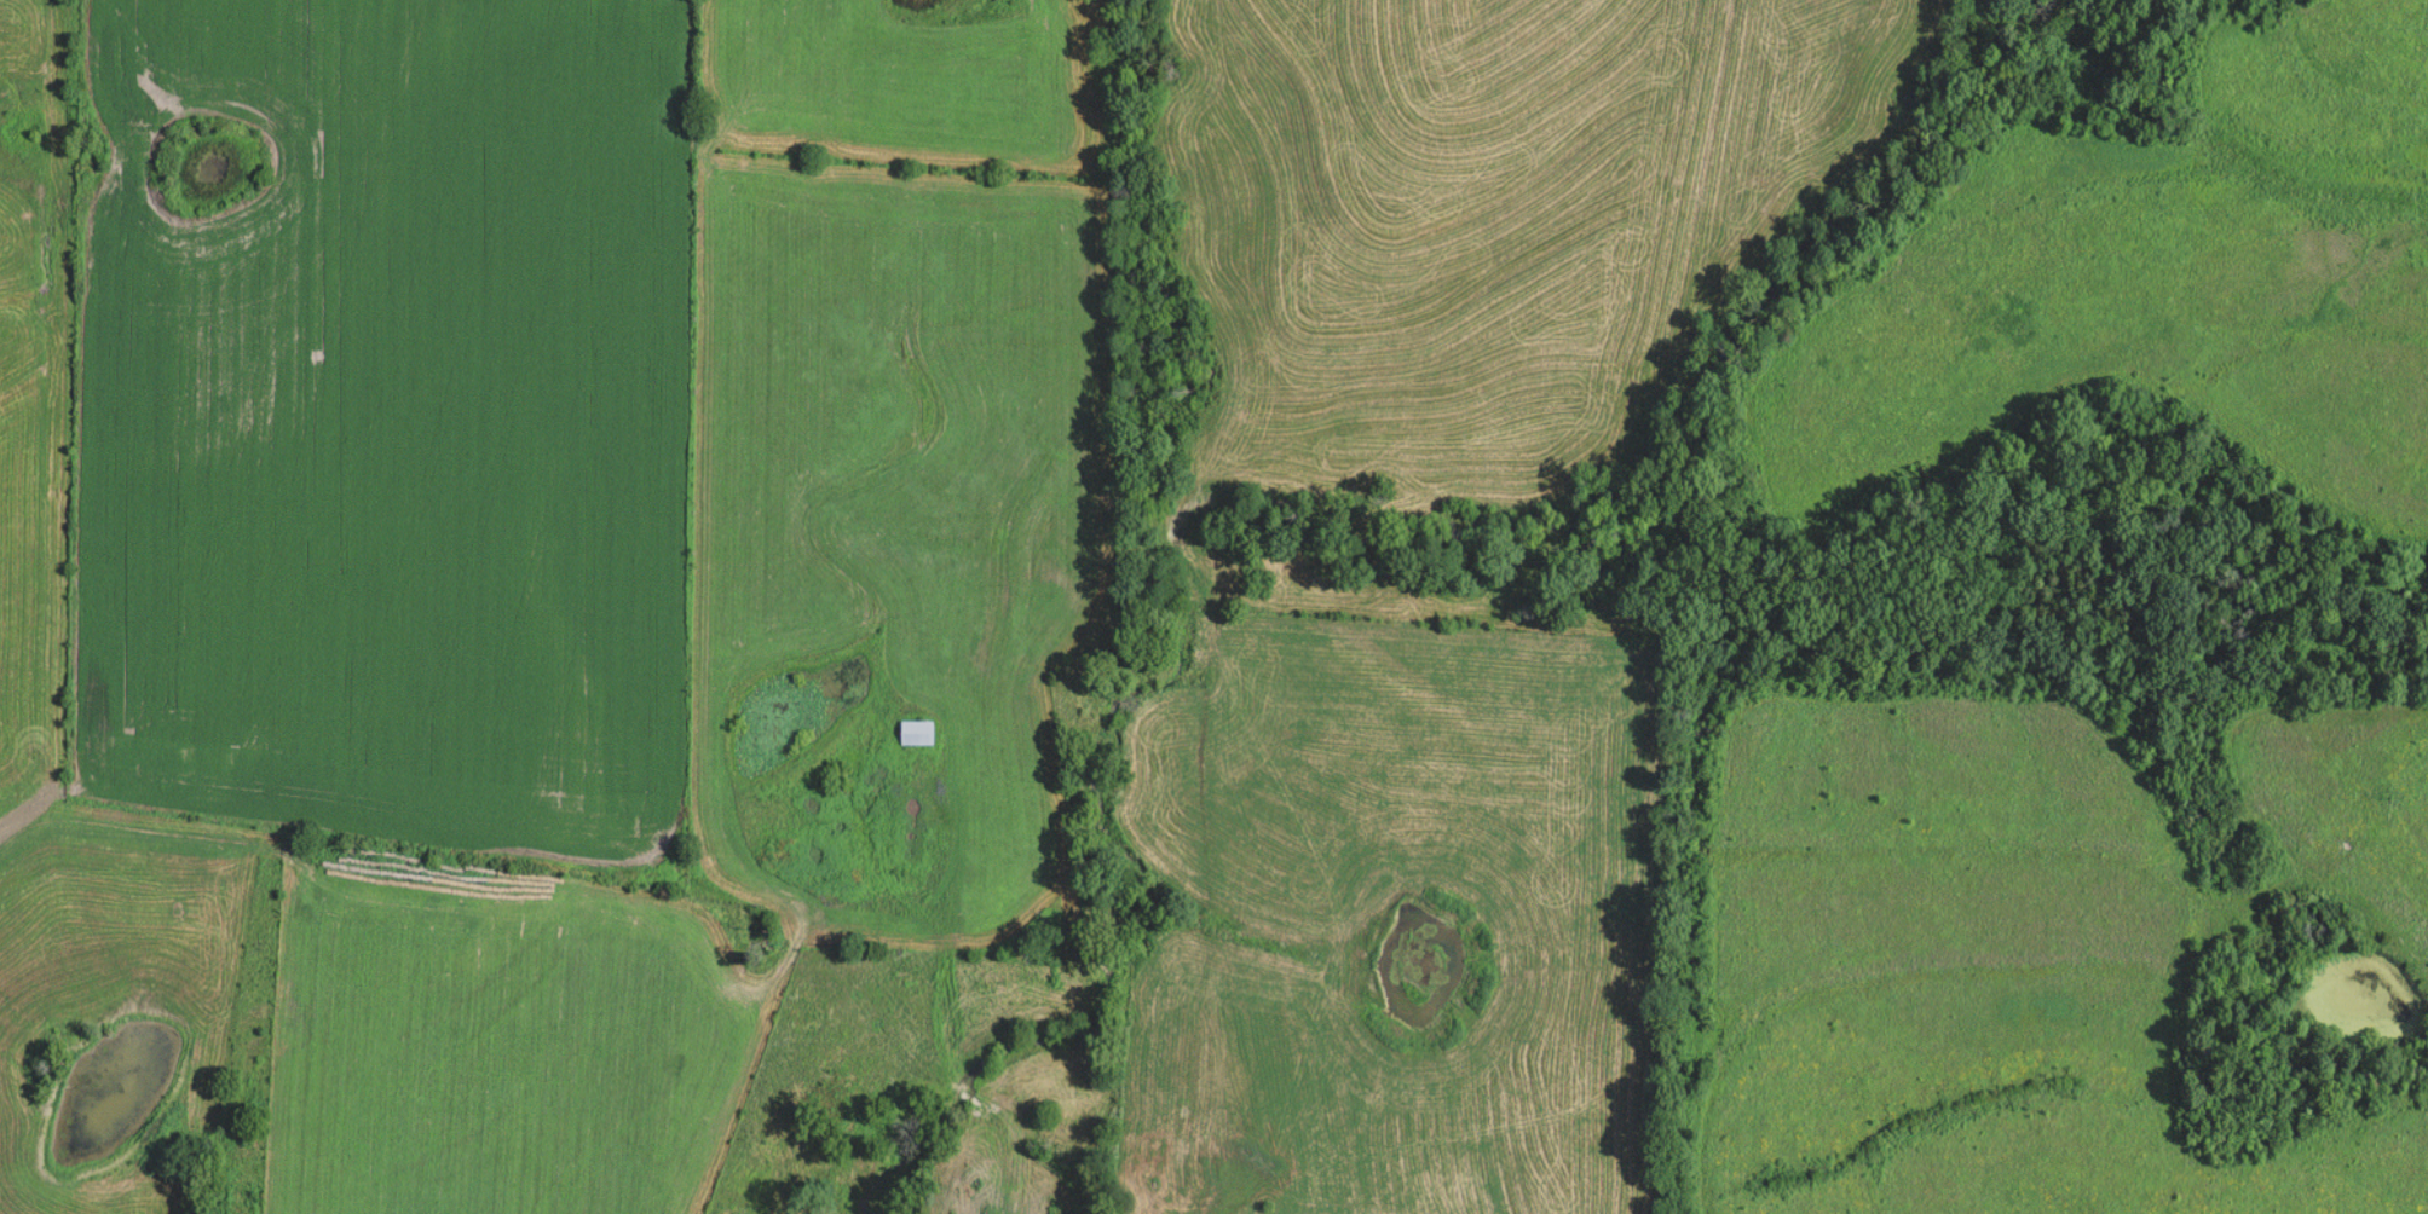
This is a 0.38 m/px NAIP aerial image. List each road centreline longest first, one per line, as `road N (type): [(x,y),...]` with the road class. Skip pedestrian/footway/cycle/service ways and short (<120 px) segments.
road 1 (residential): [(0,833),(233,843),(573,902),(653,946),(722,1005),(786,970),(888,987),(928,978),(938,966),(957,738)]

